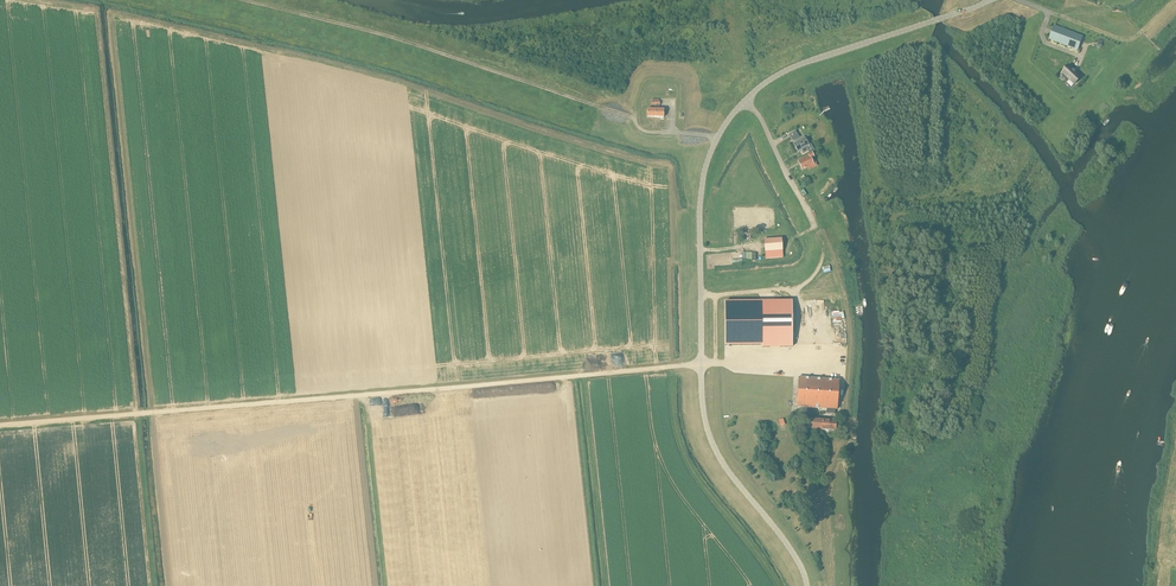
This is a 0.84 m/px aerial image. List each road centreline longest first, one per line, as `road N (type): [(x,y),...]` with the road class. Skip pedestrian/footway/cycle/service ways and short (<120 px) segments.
road 1 (track): [(0,425),(700,364)]
road 2 (unclassified): [(806,585),(784,539),(719,458),(703,408),(701,191),(714,141),(746,97)]
road 3 (track): [(621,99),(633,118),(391,33),(249,0)]
road 4 (track): [(700,295),(716,295),(718,402),(728,447),(784,522),(820,585)]
road 5 (unclassified): [(746,97),(815,59),(988,0)]
road 6 (track): [(716,295),(801,285),(825,265),(819,230),(795,189)]

